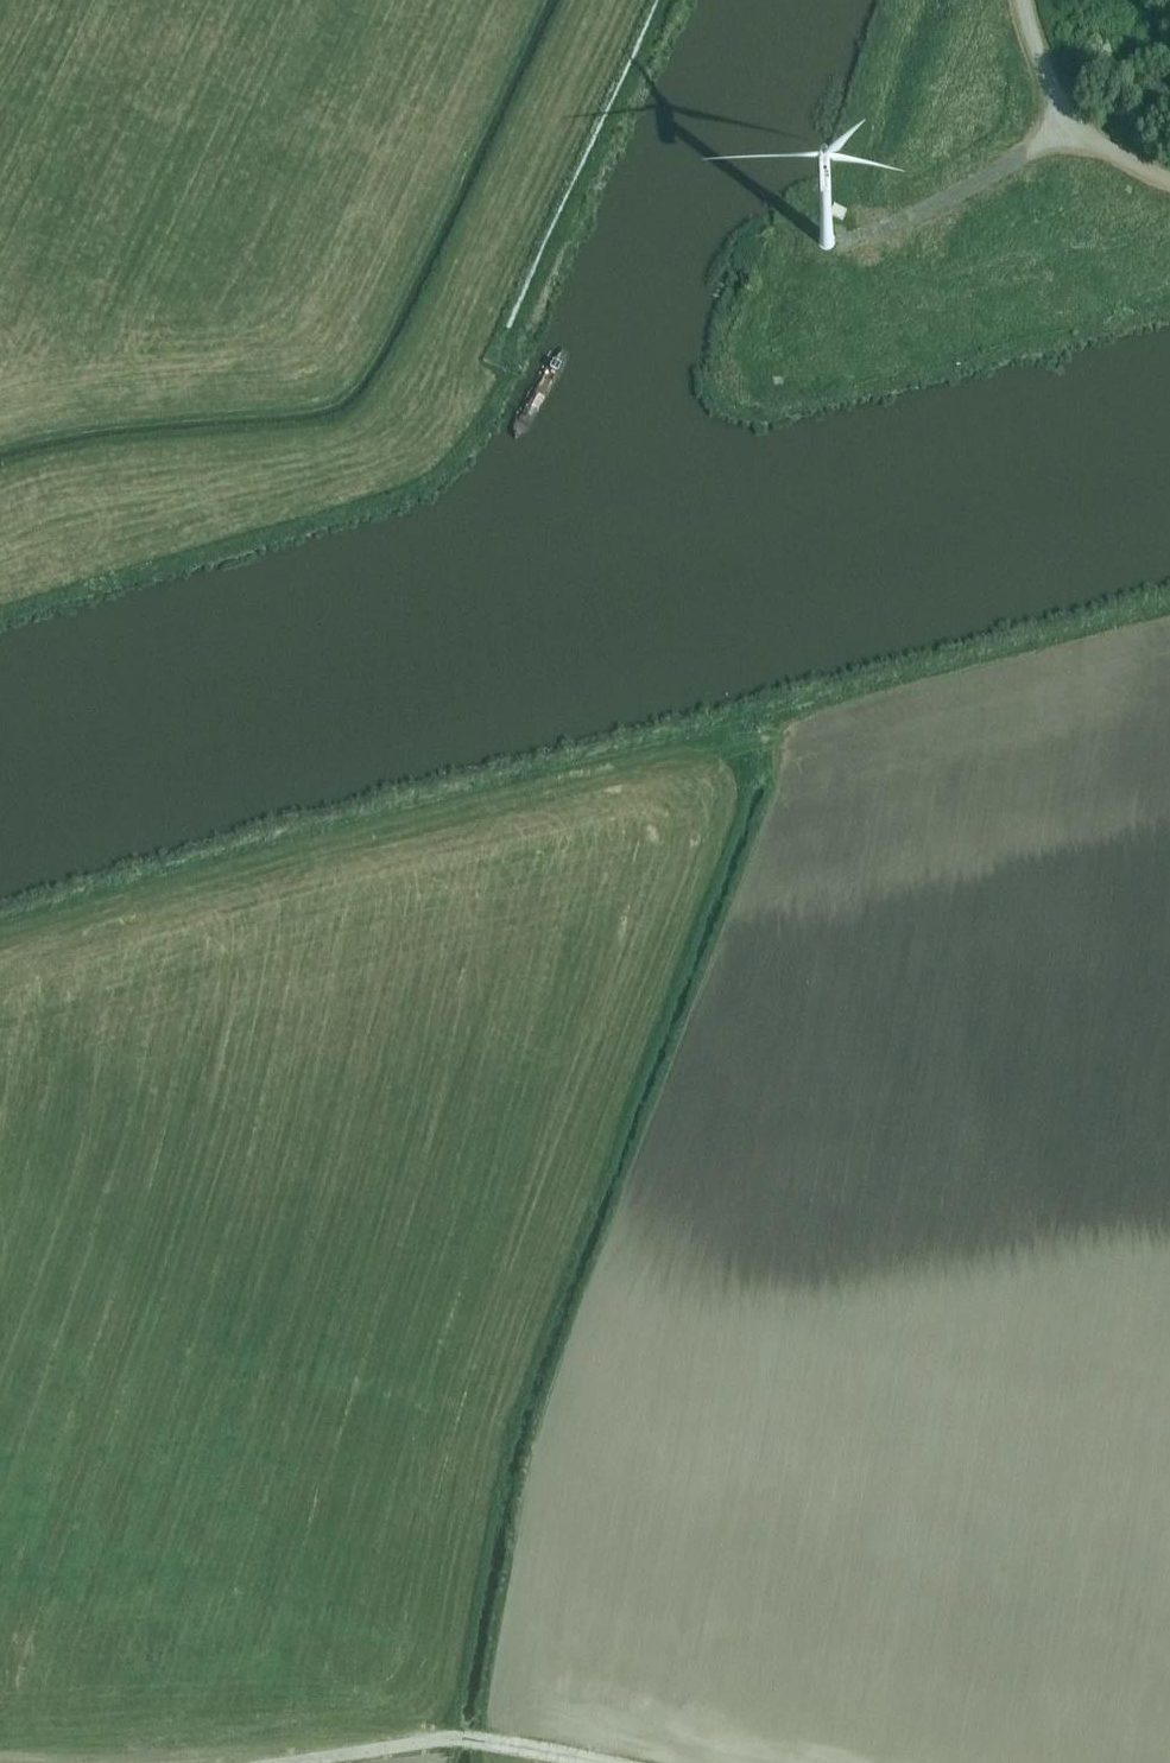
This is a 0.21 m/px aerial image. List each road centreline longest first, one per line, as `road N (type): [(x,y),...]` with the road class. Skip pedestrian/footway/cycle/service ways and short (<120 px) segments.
road 1 (track): [(599,1762),(447,1739),(285,1762)]
road 2 (unclassified): [(1077,128),(1053,87),(1024,0)]

